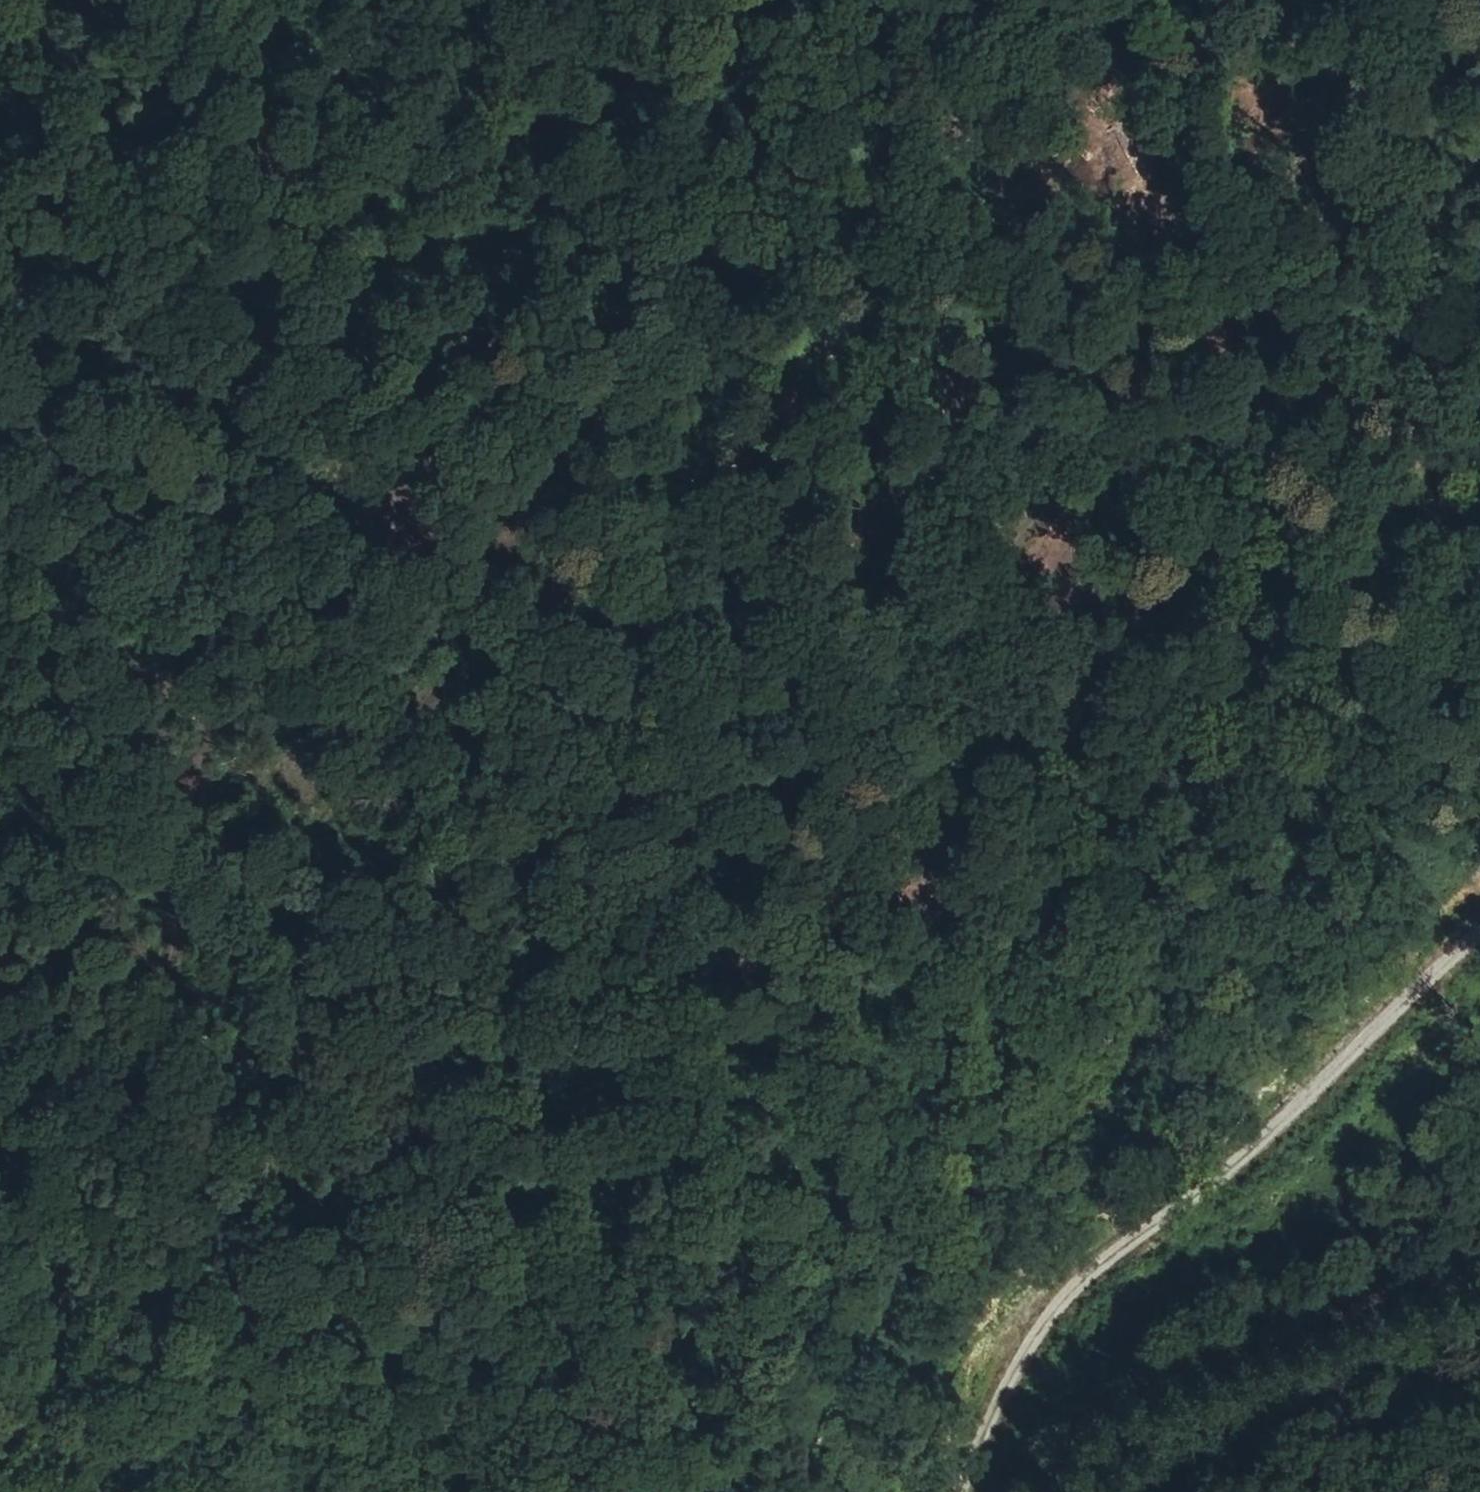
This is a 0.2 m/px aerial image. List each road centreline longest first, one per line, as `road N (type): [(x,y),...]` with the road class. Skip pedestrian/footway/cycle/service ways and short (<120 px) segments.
road 1 (track): [(972,1491),(1046,1288),(1267,1163),(1479,926)]
road 2 (track): [(1479,1248),(1090,1417),(1005,1390)]

